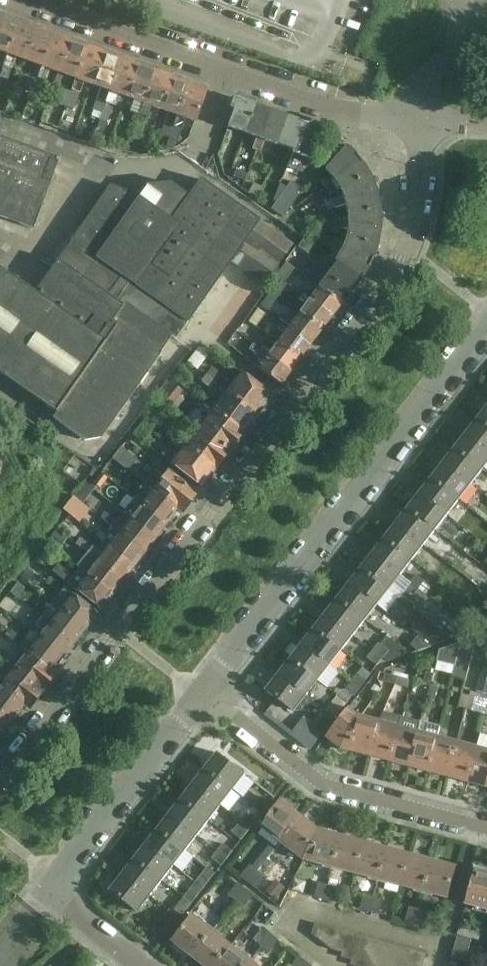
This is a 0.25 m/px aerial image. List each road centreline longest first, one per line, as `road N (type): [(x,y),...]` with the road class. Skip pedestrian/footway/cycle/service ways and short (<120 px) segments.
road 1 (residential): [(0,782),(406,255),(418,194),(411,122)]
road 2 (residential): [(201,693),(486,326)]
road 3 (residential): [(142,965),(45,890),(201,693)]
road 4 (residential): [(486,829),(333,791),(201,693)]
road 5 (unclassified): [(322,109),(22,0)]

